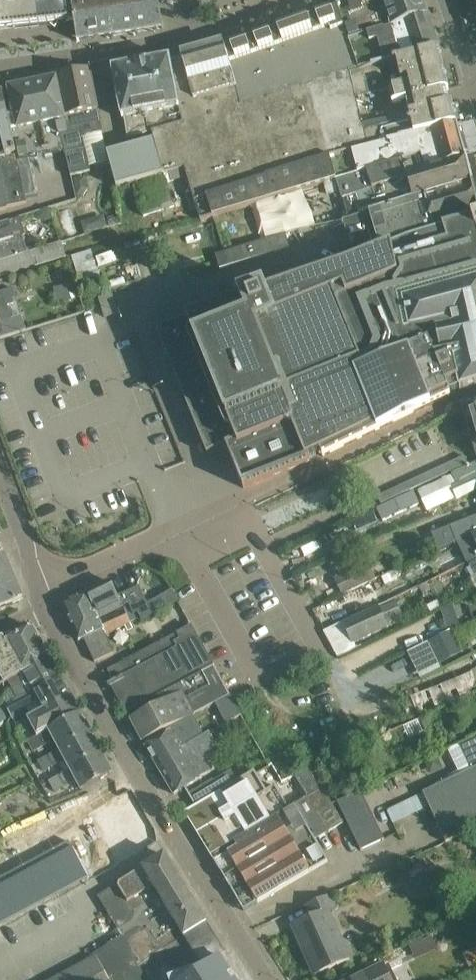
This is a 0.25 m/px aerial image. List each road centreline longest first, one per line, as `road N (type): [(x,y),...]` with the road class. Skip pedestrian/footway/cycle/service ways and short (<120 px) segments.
road 1 (residential): [(44,602),(475,392)]
road 2 (residential): [(268,979),(176,838),(44,602)]
road 3 (residential): [(0,69),(169,44),(305,0)]
road 4 (residential): [(44,602),(0,486)]

